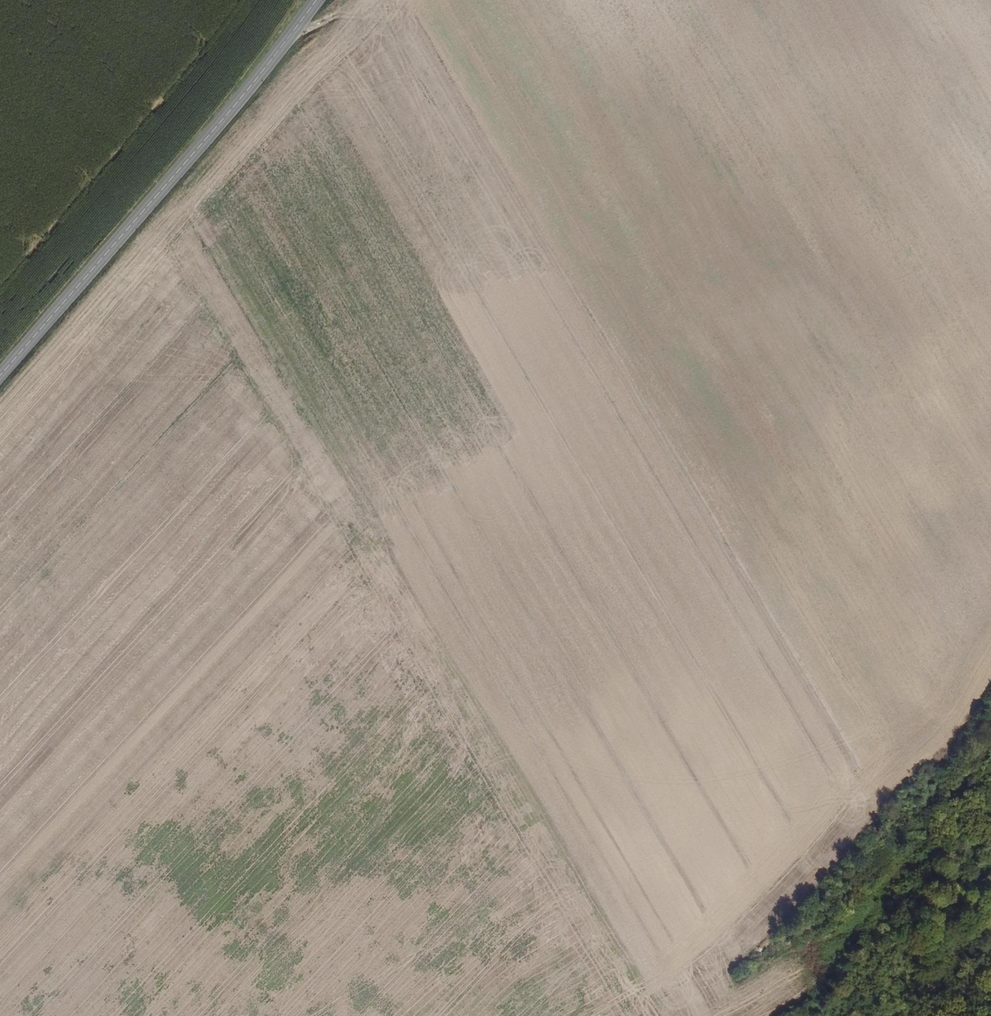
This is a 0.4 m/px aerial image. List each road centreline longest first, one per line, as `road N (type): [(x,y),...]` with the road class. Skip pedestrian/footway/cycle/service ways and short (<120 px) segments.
road 1 (tertiary): [(0,378),(317,0)]

